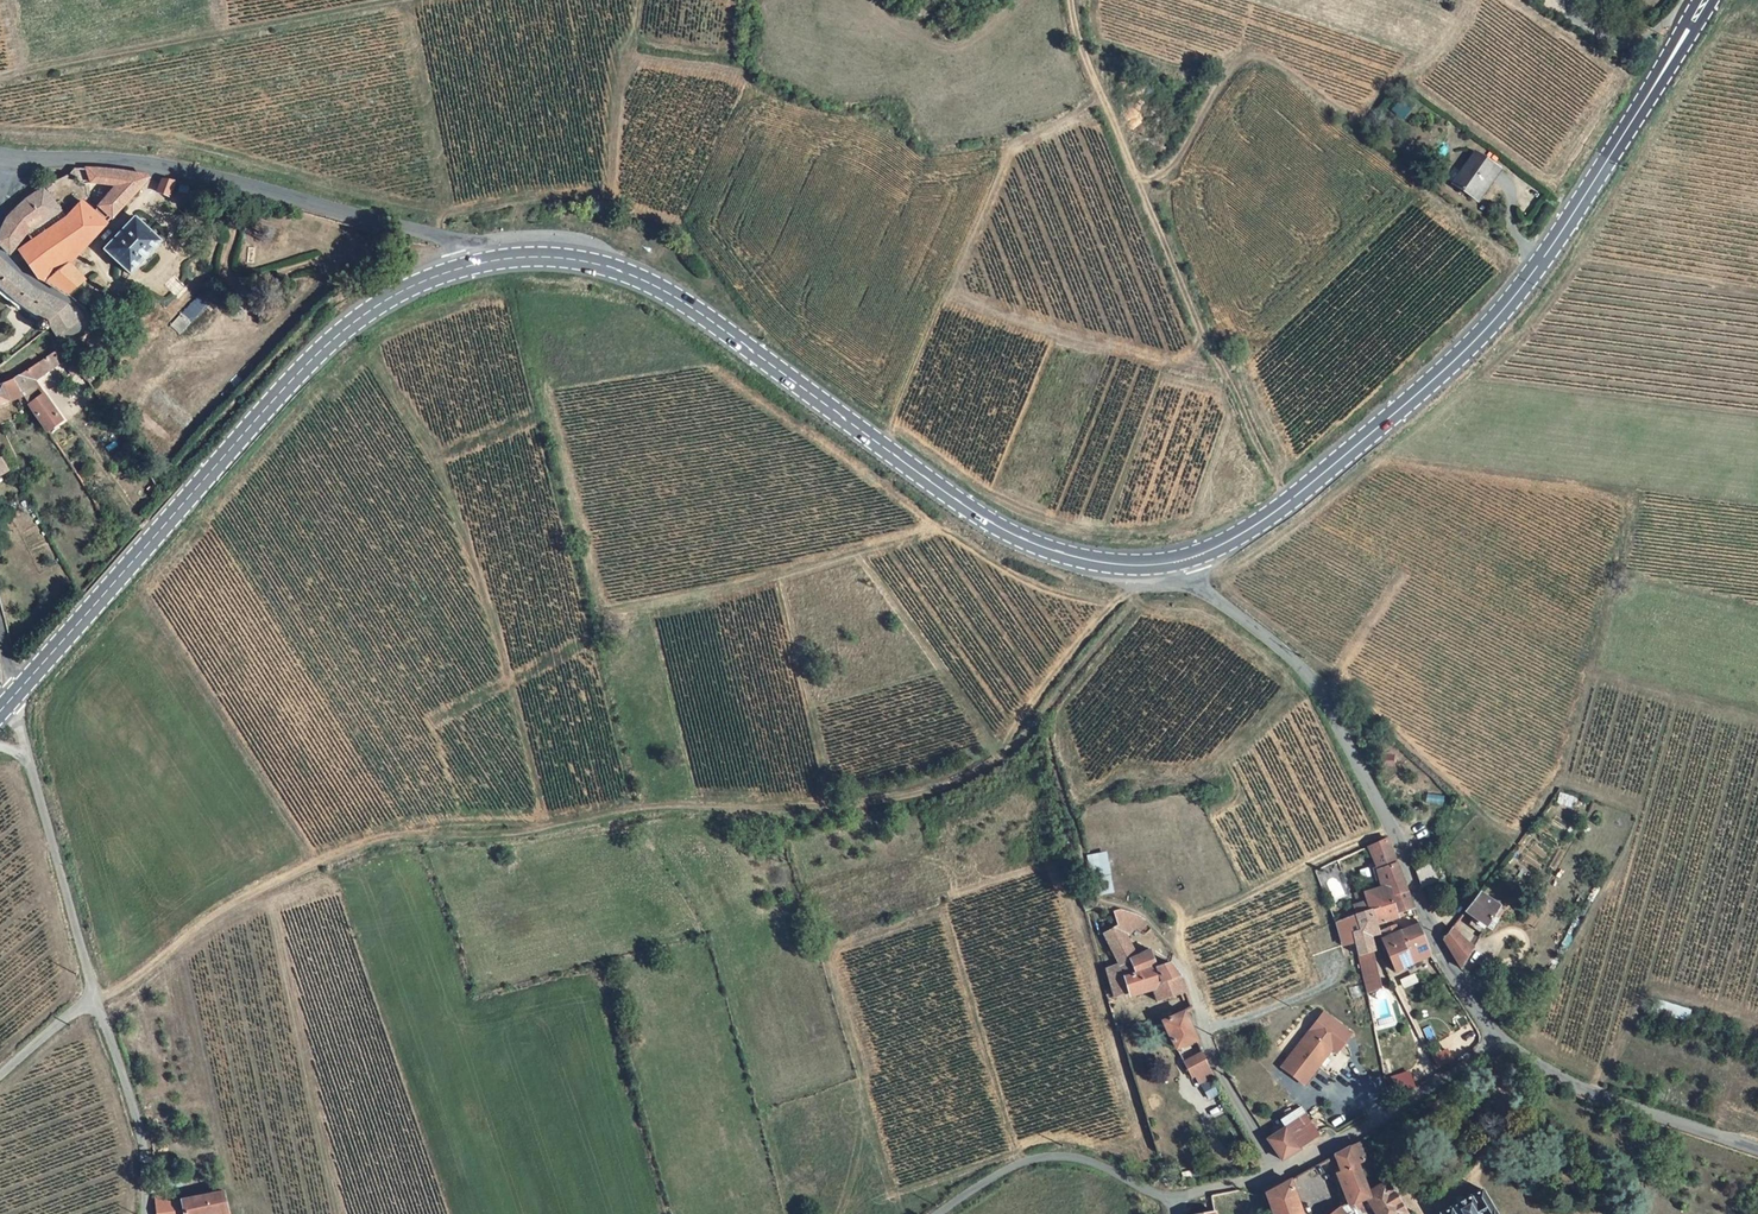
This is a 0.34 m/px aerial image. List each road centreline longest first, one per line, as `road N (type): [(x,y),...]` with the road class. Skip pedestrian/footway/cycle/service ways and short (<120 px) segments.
road 1 (track): [(97,999),(268,884),(351,846),(528,833),(639,807),(835,807),(905,799),(982,770),(1025,714)]
road 2 (primary): [(1178,561),(1110,566),(992,523),(763,358),(623,269),(535,256),(486,260)]
road 3 (primary): [(1661,74),(1547,251),(1448,364),(1293,503),(1218,548),(1178,561)]
road 4 (primary): [(486,260),(378,304),(325,344),(16,694)]
road 5 (residential): [(1178,561),(1188,578),(1272,641),(1320,692),(1392,826),(1436,946),(1497,1038)]
road 6 (track): [(1293,503),(1214,354),(1091,70),(1070,0)]
road 7 (unclassified): [(486,260),(453,243),(147,162),(16,157)]
road 8 (unclassified): [(1273,1172),(1172,1197),(1064,1153),(1020,1160),(937,1213)]
road 9 (unclassified): [(1497,1038),(1580,1088),(1757,1150)]
road 10 (track): [(1184,977),(1183,924),(1392,826)]
road 11 (residential): [(1497,1038),(1451,1078),(1273,1172)]
road 12 (unclassified): [(29,758),(97,999)]
road 13 (residential): [(1273,1172),(1211,1056),(1173,960)]
road 14 (unclassified): [(97,999),(143,1132),(148,1213)]
road 15 (track): [(1025,714),(1126,592),(1136,567)]
road 16 (unclassified): [(0,1074),(97,999)]

